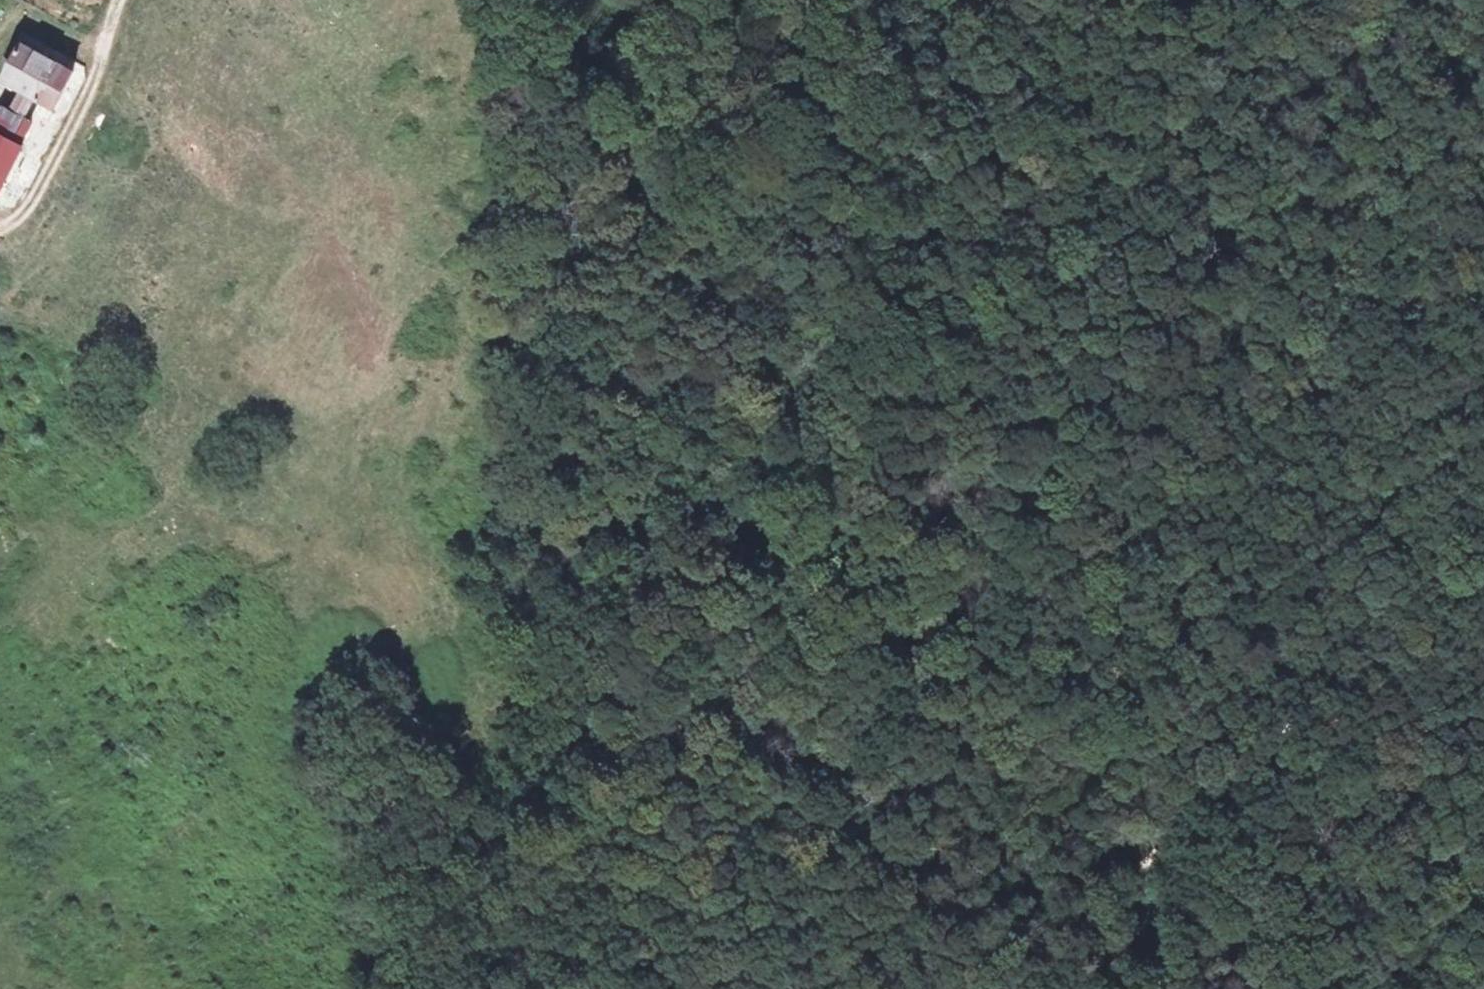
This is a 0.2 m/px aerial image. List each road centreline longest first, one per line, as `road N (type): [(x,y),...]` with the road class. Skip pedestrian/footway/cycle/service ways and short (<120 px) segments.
road 1 (track): [(929,988),(919,921),(858,792),(844,712),(862,632),(934,498),(997,328),(1006,185),(968,77),(952,0)]
road 2 (track): [(1483,571),(1383,622),(1252,707),(1146,827),(1116,909),(1138,988)]
road 3 (track): [(0,230),(18,220),(92,88),(120,0)]

